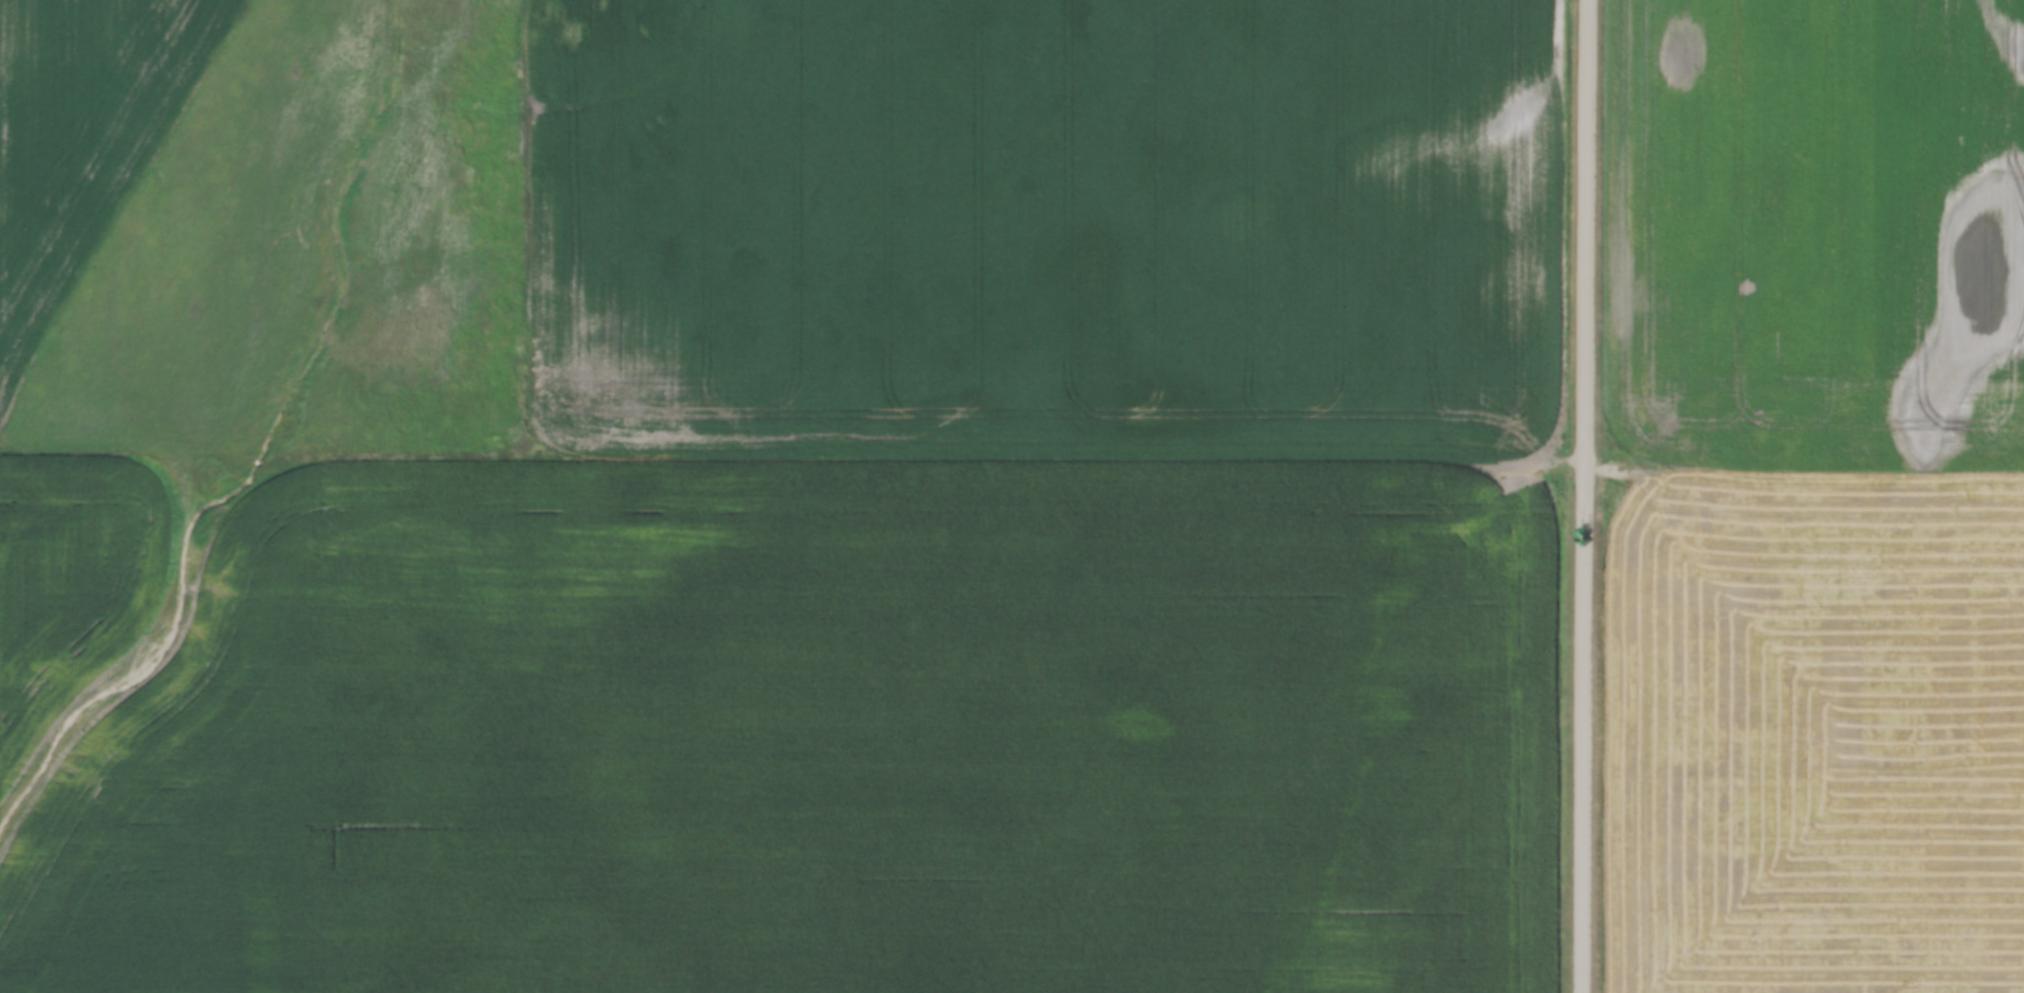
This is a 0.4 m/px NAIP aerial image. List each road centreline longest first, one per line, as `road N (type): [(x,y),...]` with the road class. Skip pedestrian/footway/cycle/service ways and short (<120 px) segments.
road 1 (tertiary): [(1581,992),(1588,0)]

